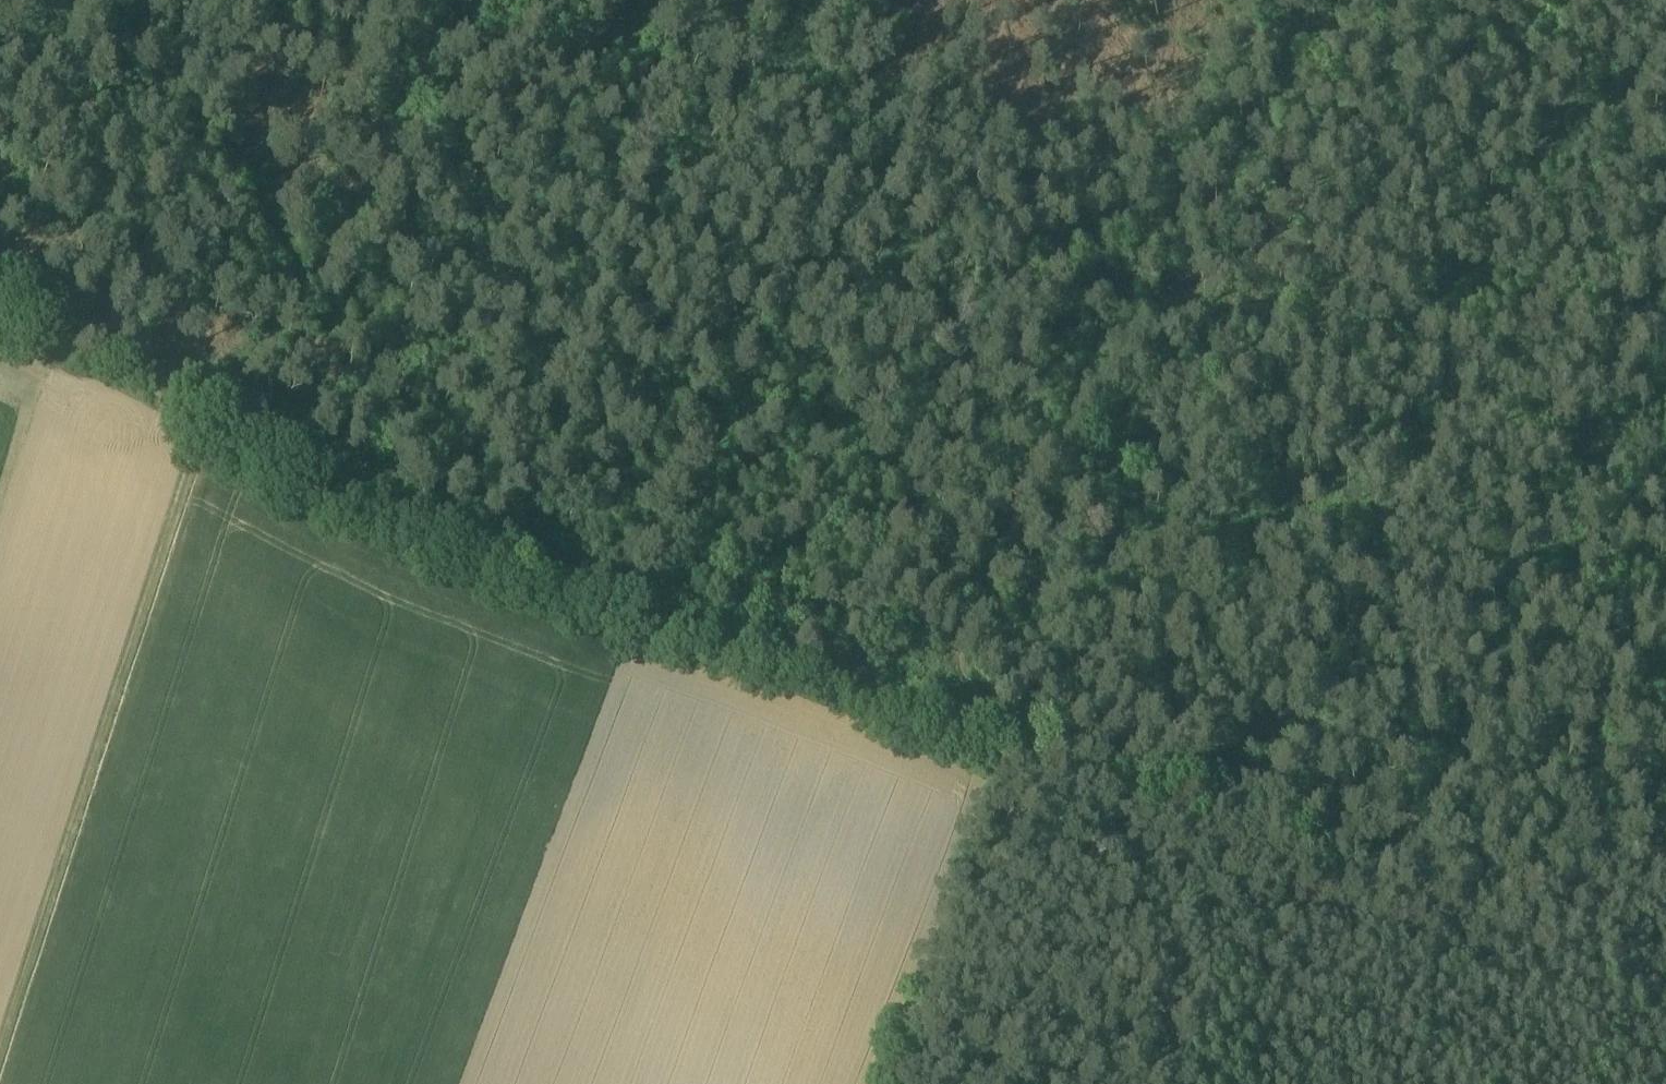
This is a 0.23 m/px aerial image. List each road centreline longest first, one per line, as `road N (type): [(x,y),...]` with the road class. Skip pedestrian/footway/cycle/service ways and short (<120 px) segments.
road 1 (track): [(529,0),(197,429)]

